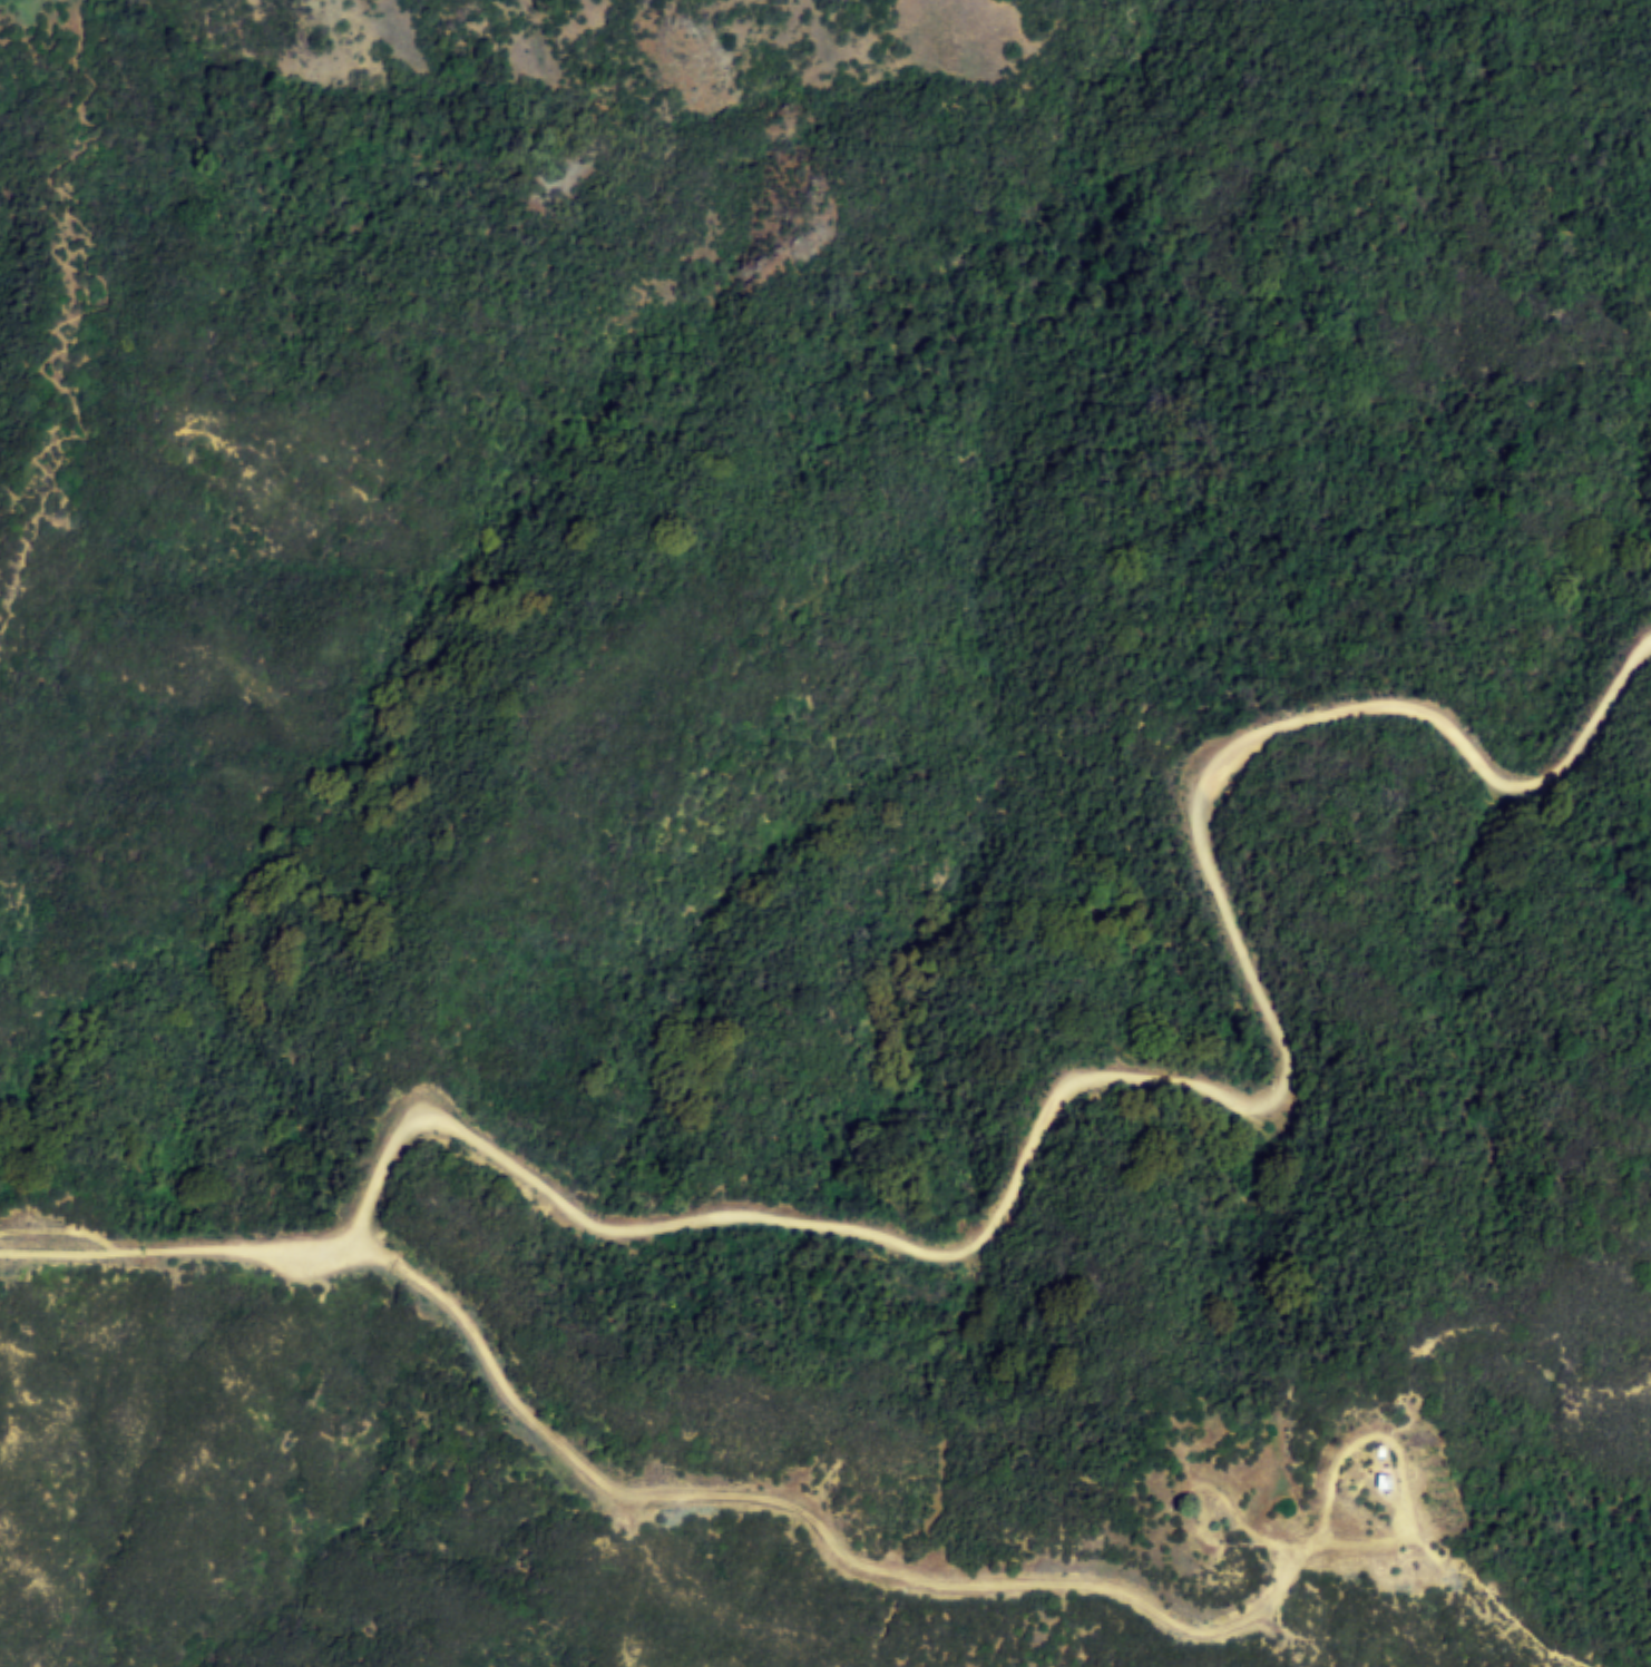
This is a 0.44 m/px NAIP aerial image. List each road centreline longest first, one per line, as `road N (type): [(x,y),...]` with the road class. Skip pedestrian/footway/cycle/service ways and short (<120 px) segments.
road 1 (track): [(1650,642),(1569,758),(1524,786),(1503,787),(1449,728),(1414,707),(1391,705),(1282,723),(1217,762),(1201,783),(1196,837),(1280,1041),(1288,1068),(1280,1094),(1241,1106),(1172,1082),(1115,1076),(1066,1081),(1002,1212),(985,1238),(963,1252),(946,1256),(866,1232),(748,1216),(609,1234),(453,1127),(432,1121),(418,1122),(393,1144),(360,1225)]
road 2 (track): [(360,1225),(340,1247),(301,1255),(0,1255)]

